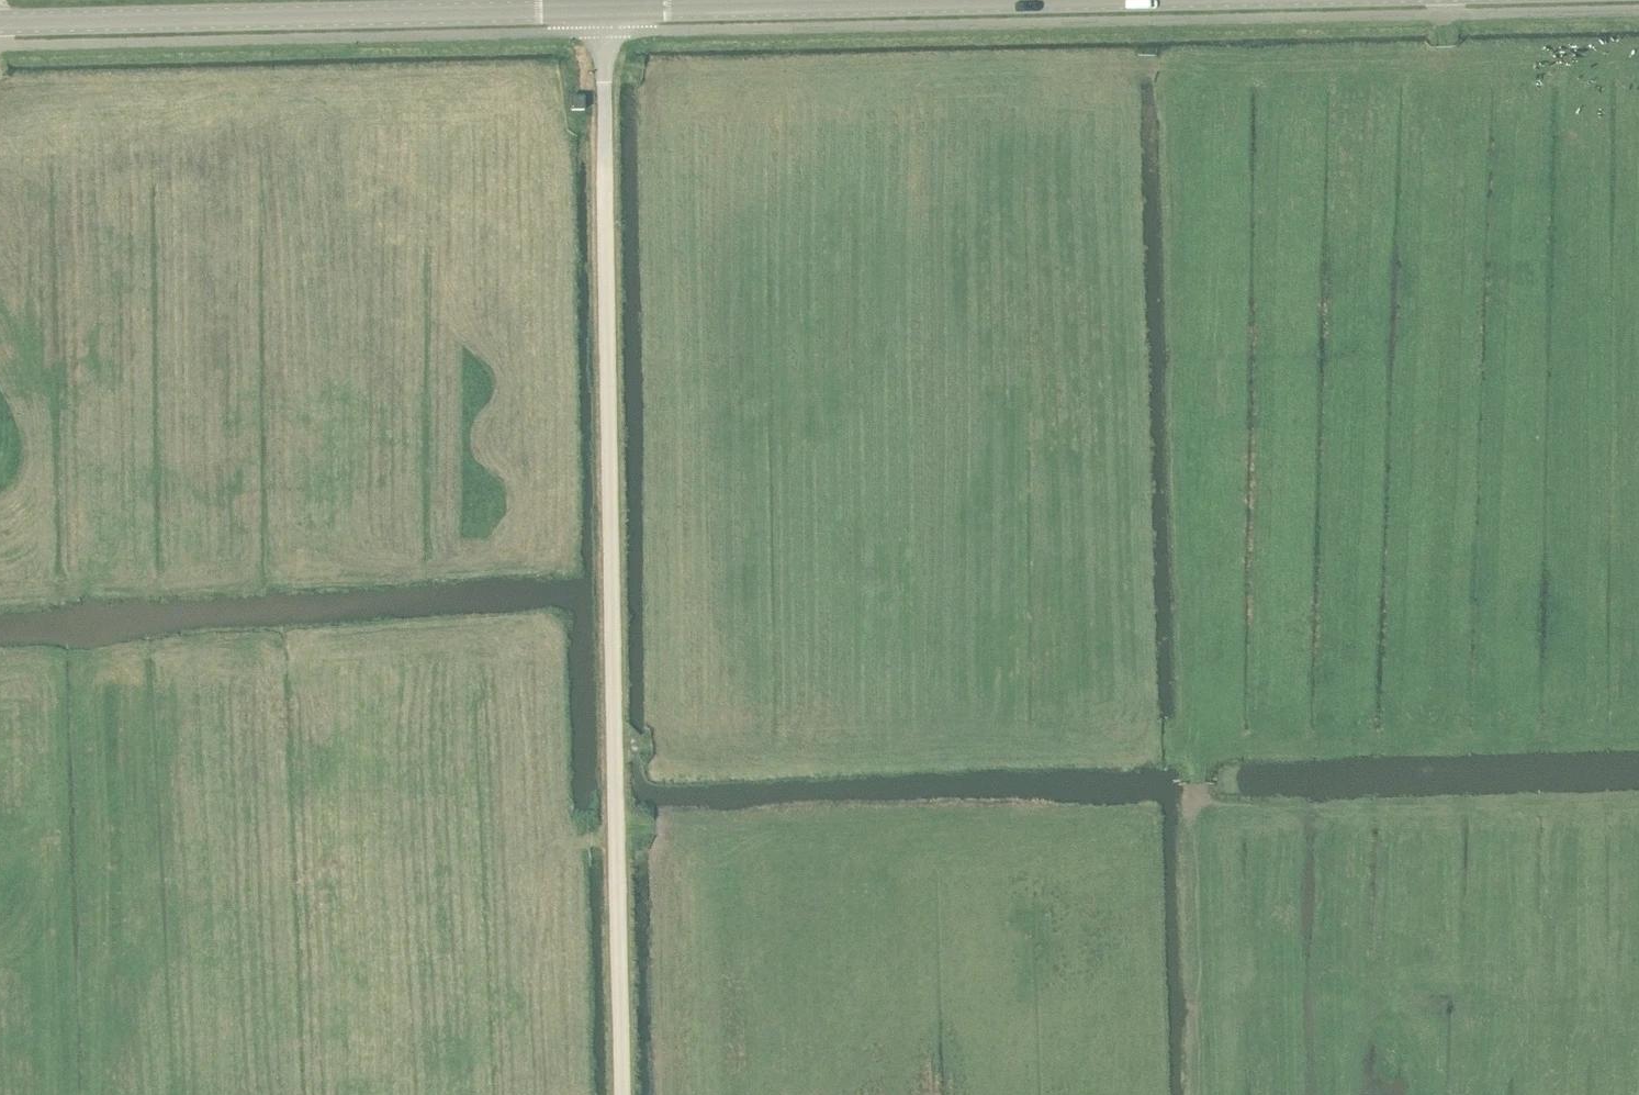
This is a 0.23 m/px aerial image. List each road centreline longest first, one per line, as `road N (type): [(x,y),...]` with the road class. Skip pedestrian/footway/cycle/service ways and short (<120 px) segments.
road 1 (unclassified): [(622,1094),(603,9)]
road 2 (tertiary): [(603,9),(0,23)]
road 3 (tertiary): [(1036,0),(603,9)]

